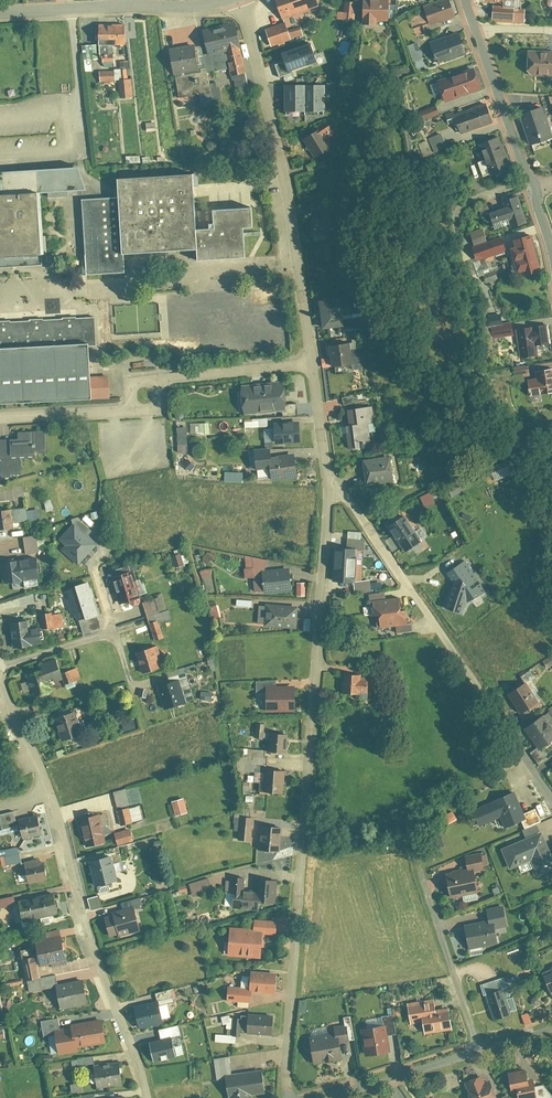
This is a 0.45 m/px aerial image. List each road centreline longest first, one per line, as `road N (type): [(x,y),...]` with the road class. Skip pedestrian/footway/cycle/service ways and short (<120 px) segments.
road 1 (residential): [(291,1097),(330,493)]
road 2 (residential): [(330,493),(351,503),(371,528),(551,795)]
road 3 (residential): [(245,0),(288,190),(313,365)]
road 4 (residential): [(0,416),(137,406),(151,382),(313,365)]
road 5 (residential): [(146,1097),(88,939),(47,793)]
road 6 (residential): [(551,1027),(332,1097)]
road 7 (residential): [(467,0),(533,188)]
road 8 (residential): [(313,365),(330,493)]
road 9 (residential): [(0,14),(128,8)]
road 10 (residential): [(47,793),(0,680)]

